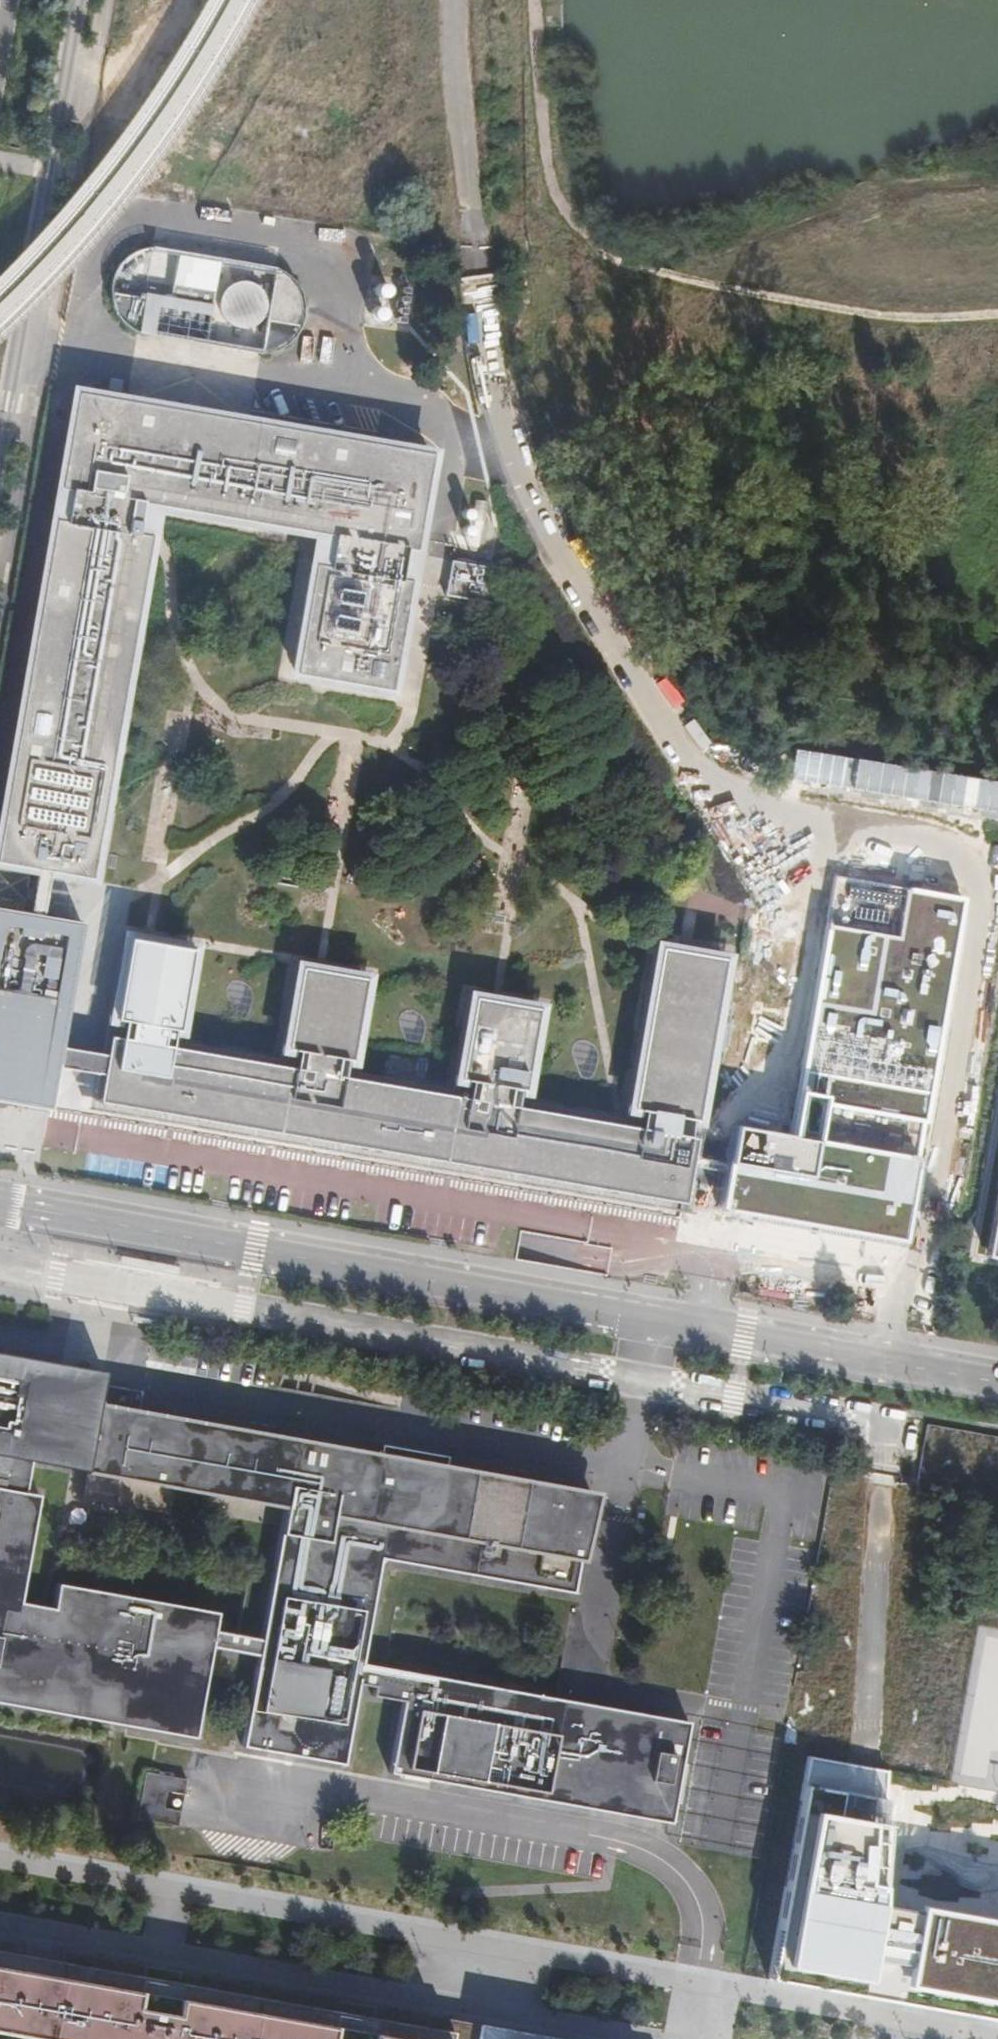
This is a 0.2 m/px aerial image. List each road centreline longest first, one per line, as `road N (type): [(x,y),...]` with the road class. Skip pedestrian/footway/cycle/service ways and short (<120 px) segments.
road 1 (residential): [(0,1204),(888,1367)]
road 2 (secondary): [(0,451),(77,0)]
road 3 (track): [(997,309),(857,308),(628,259)]

